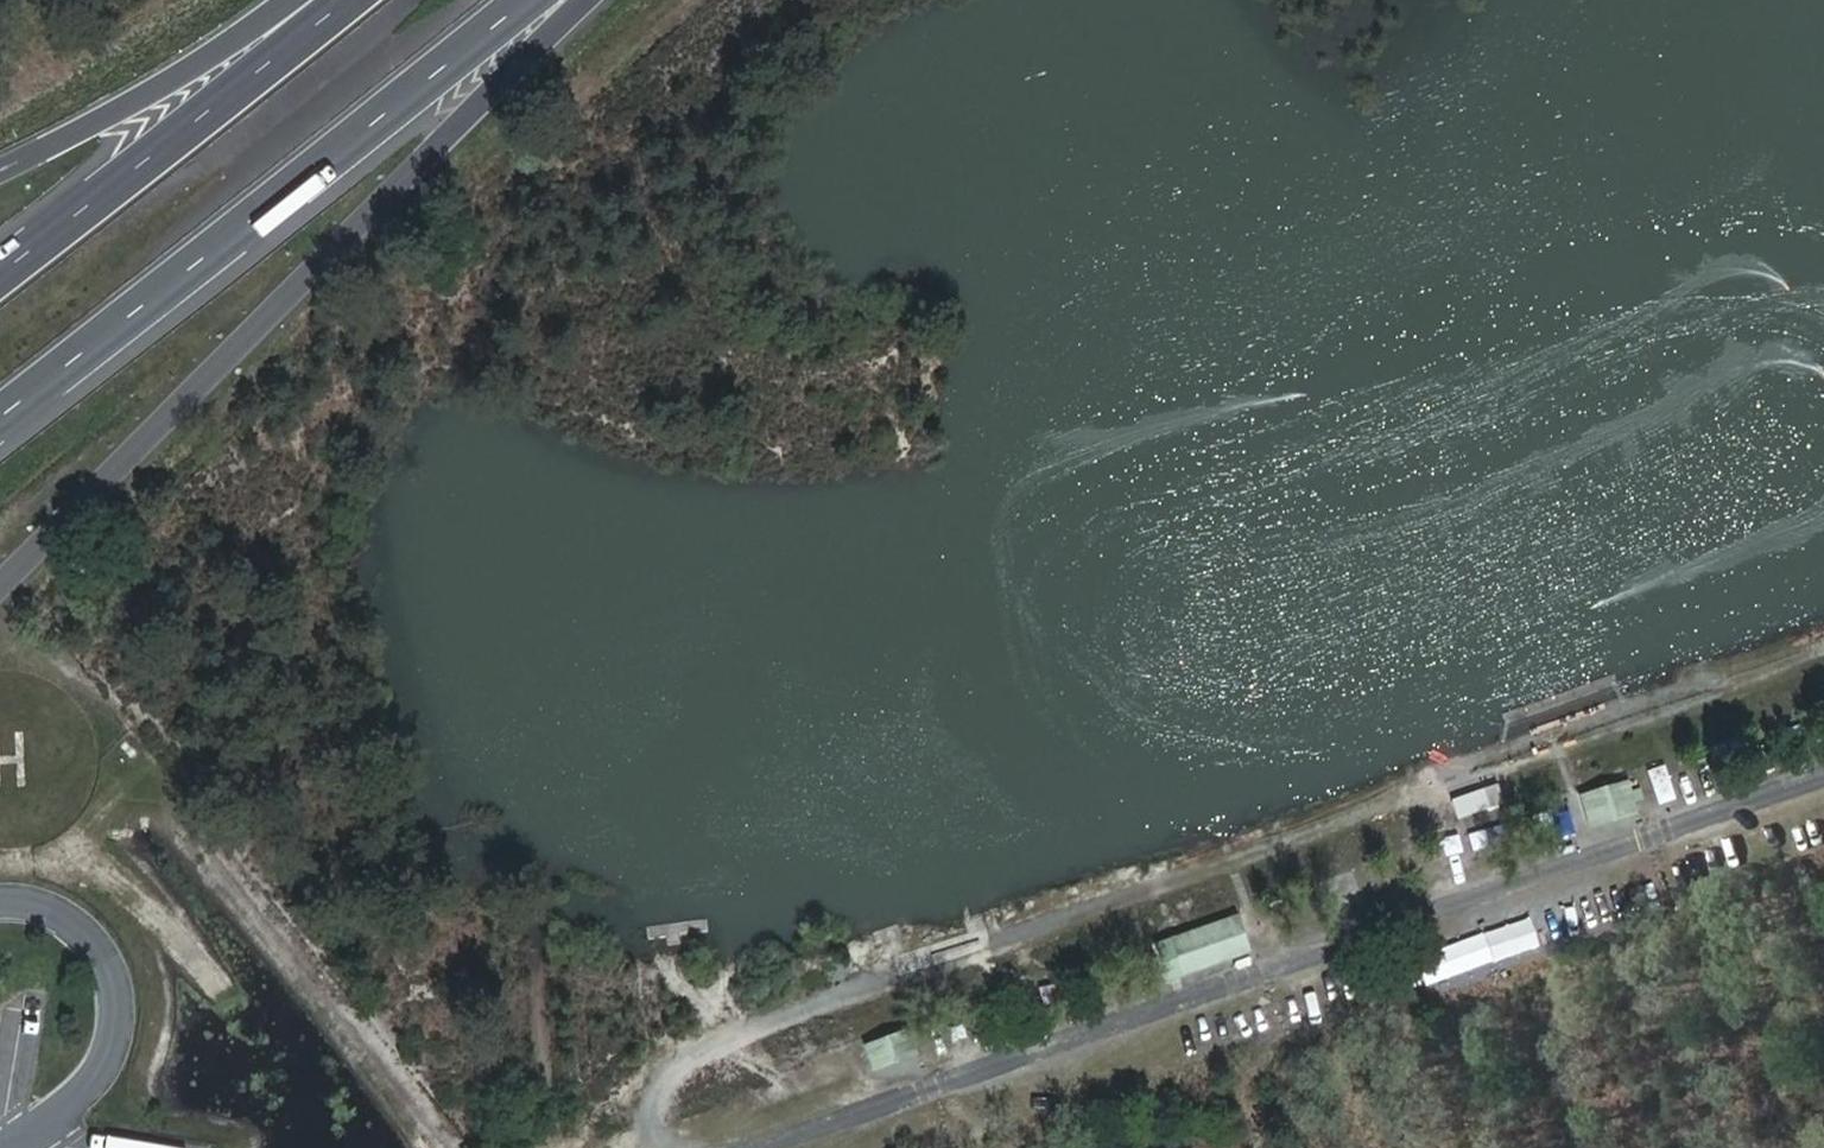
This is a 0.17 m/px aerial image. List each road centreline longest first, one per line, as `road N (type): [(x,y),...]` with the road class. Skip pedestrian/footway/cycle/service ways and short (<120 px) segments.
road 1 (track): [(671,1147),(654,1141),(643,1122),(650,1082),(814,1004),(1823,654)]
road 2 (motorway): [(0,593),(588,0)]
road 3 (motorway): [(0,417),(519,0)]
road 4 (motorway): [(346,0),(0,276)]
road 5 (motorway): [(286,0),(215,51),(0,167)]

